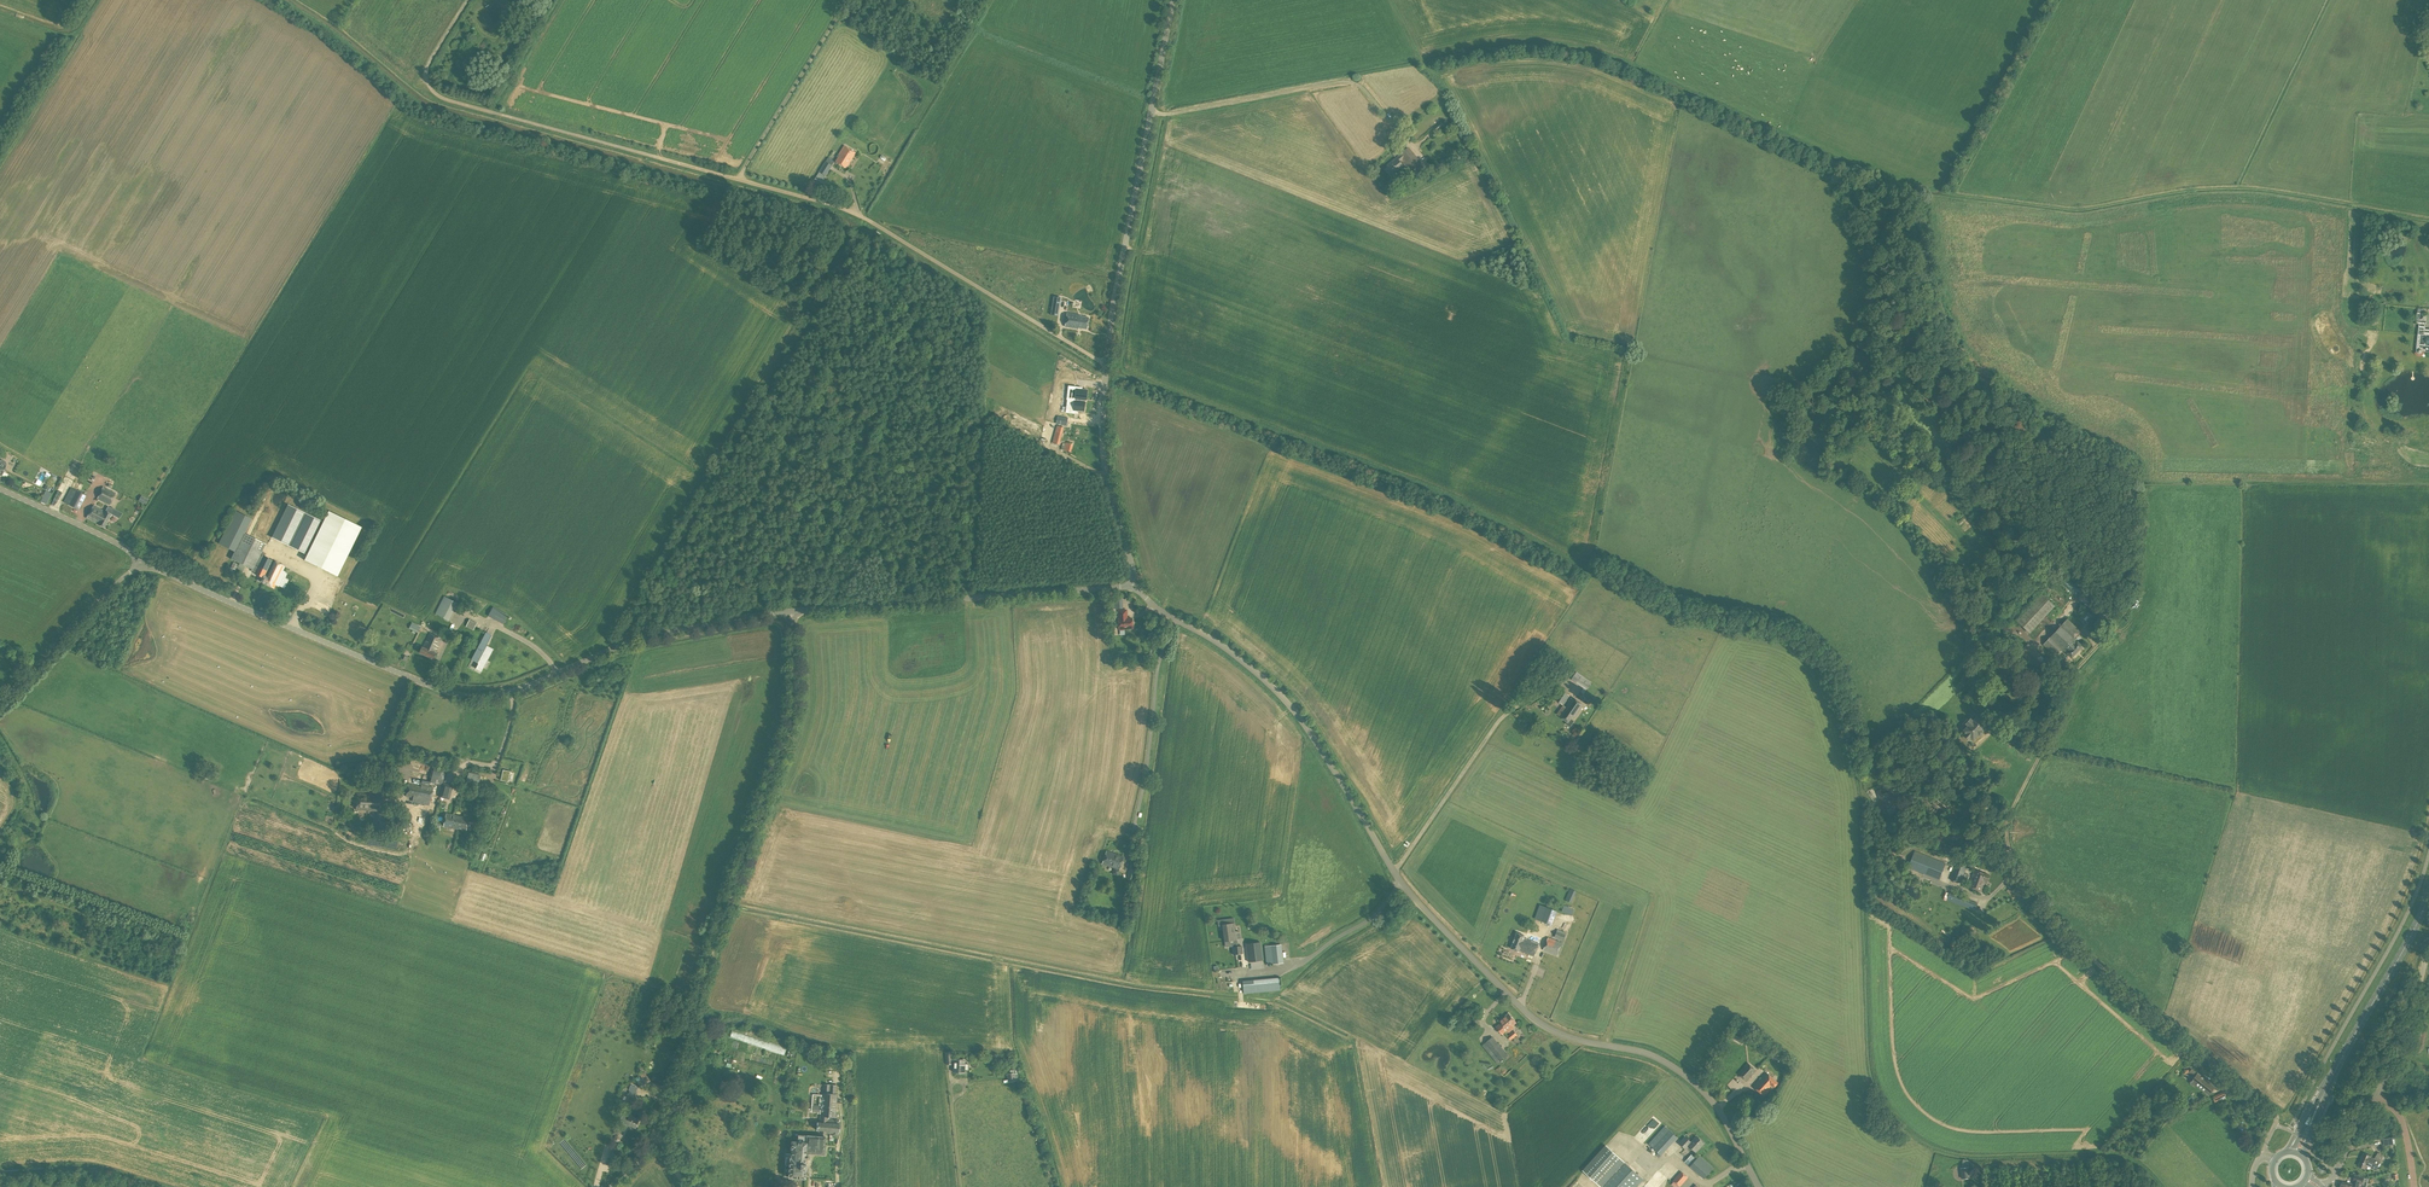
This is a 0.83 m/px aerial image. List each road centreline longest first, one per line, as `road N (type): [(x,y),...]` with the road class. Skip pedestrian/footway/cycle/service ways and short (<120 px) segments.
road 1 (unclassified): [(1758,1186),(1721,1113),(1690,1080),(1653,1057),(1567,1037),(1533,1020),(1401,884),(1293,709),(1227,650),(1134,587)]
road 2 (unclassified): [(2139,579),(2125,612),(2068,677),(2005,828),(2011,851),(2083,952),(2276,1113),(2260,1155)]
road 3 (tertiary): [(791,612),(639,639),(512,694),(469,697),(145,560)]
road 4 (unclassified): [(613,1186),(658,1131),(787,738),(795,698),(791,612)]
road 5 (tertiary): [(1134,587),(1105,469),(1103,403),(1115,296),(1174,0)]
road 6 (tertiary): [(791,612),(1134,587)]
road 7 (primary): [(2297,1152),(2428,894)]
road 8 (unclassified): [(0,700),(145,560)]
road 9 (residential): [(2376,1097),(2397,1055),(2428,940)]
road 10 (tertiary): [(145,560),(0,491)]

